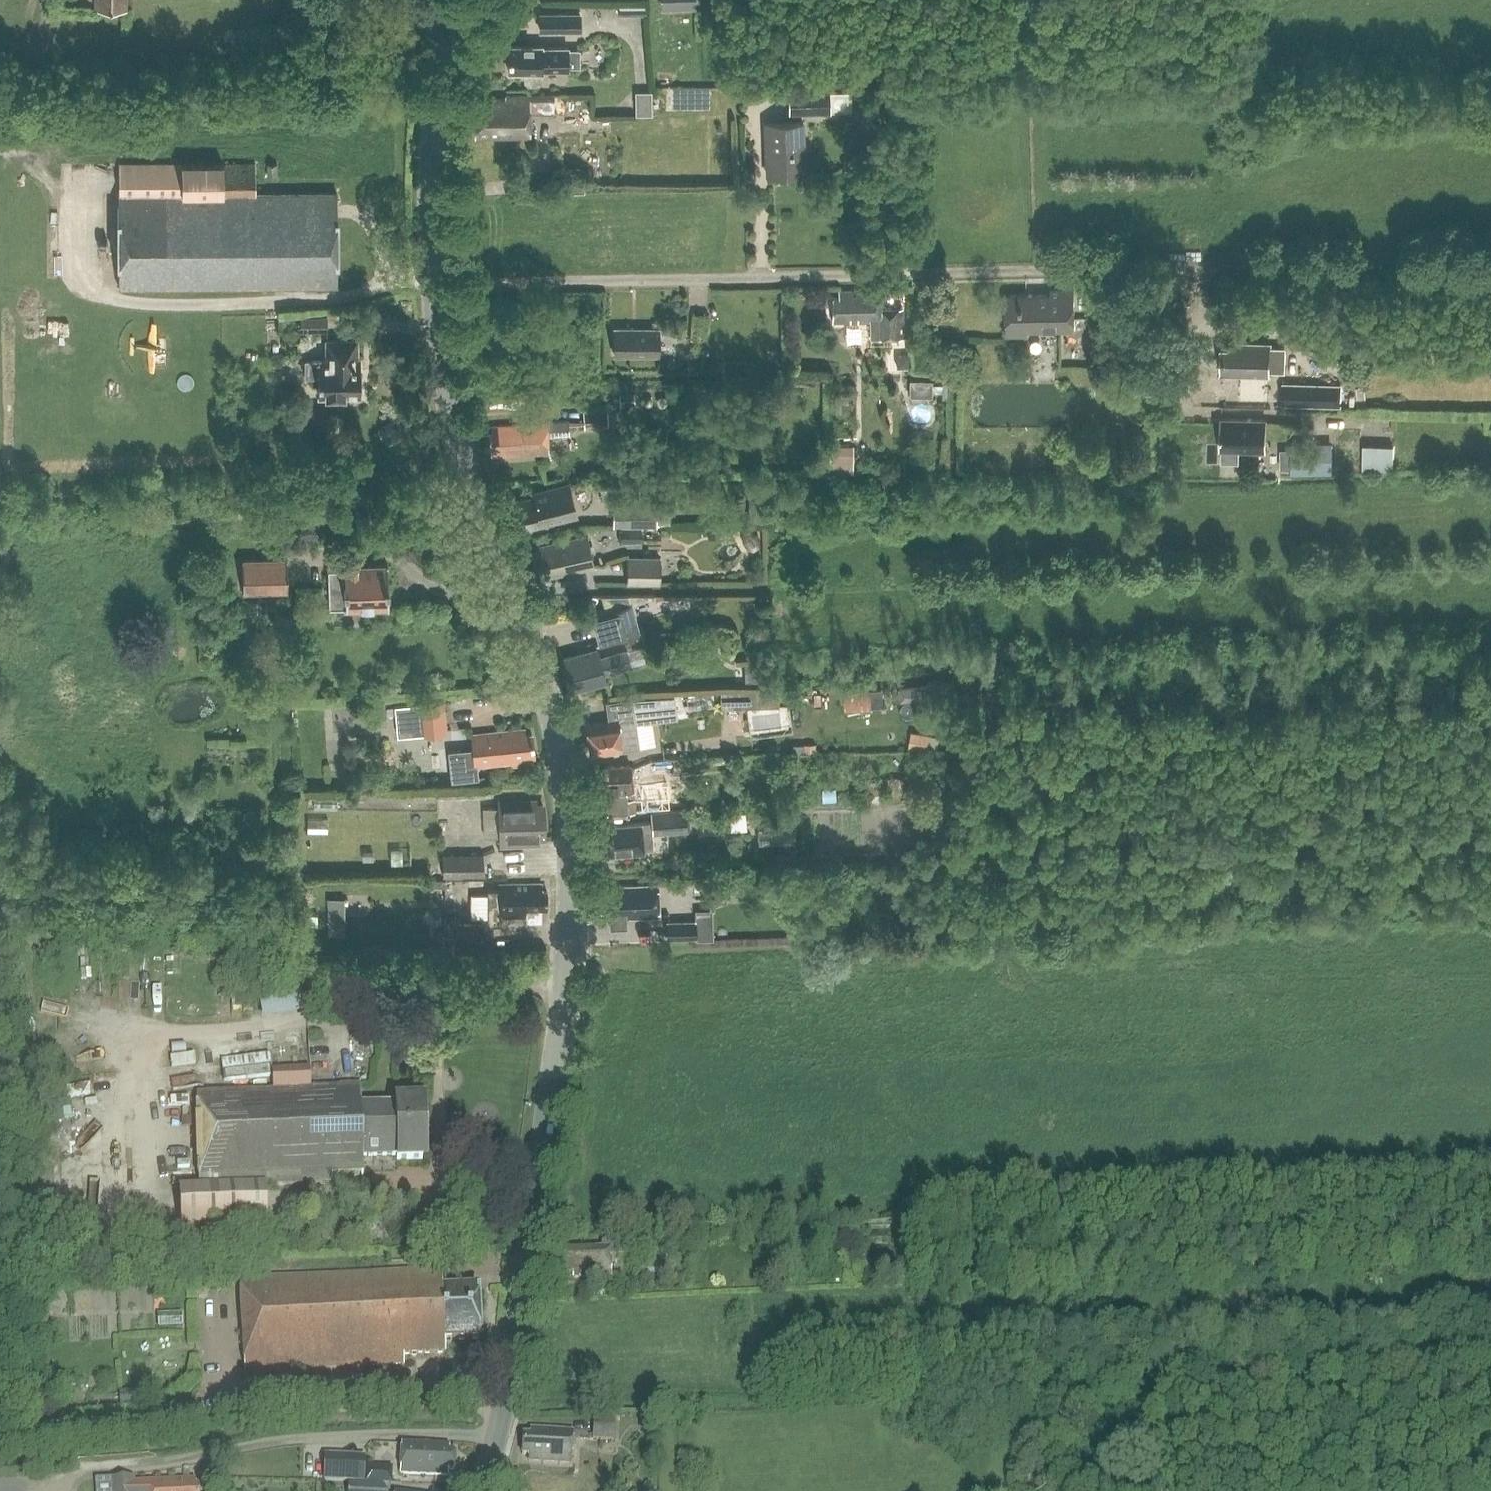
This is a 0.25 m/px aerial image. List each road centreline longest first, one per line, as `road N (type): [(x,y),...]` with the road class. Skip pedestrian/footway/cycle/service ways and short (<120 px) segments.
road 1 (tertiary): [(477,1490),(514,1332),(565,1008),(569,830),(556,733),(447,409),(429,287)]
road 2 (unclassified): [(1201,278),(429,287)]
road 3 (tertiary): [(429,287),(438,84),(465,0)]

